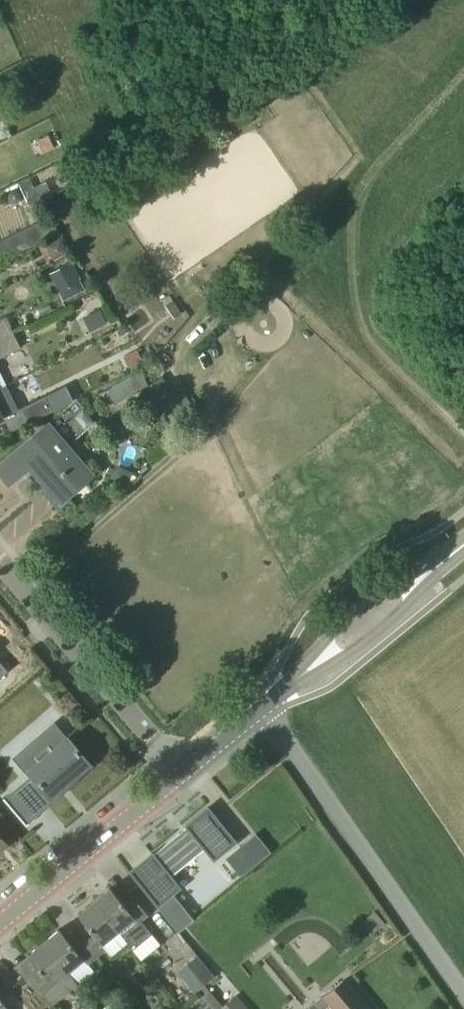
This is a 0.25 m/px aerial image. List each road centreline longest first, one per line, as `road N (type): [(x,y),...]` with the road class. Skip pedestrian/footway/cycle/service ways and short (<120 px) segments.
road 1 (residential): [(463,994),(261,711)]
road 2 (residential): [(0,567),(183,773)]
road 3 (secondary): [(0,923),(183,773)]
road 4 (secondary): [(442,564),(394,585),(331,635),(301,678)]
road 5 (secondary): [(301,678),(349,657),(412,607),(442,564)]

